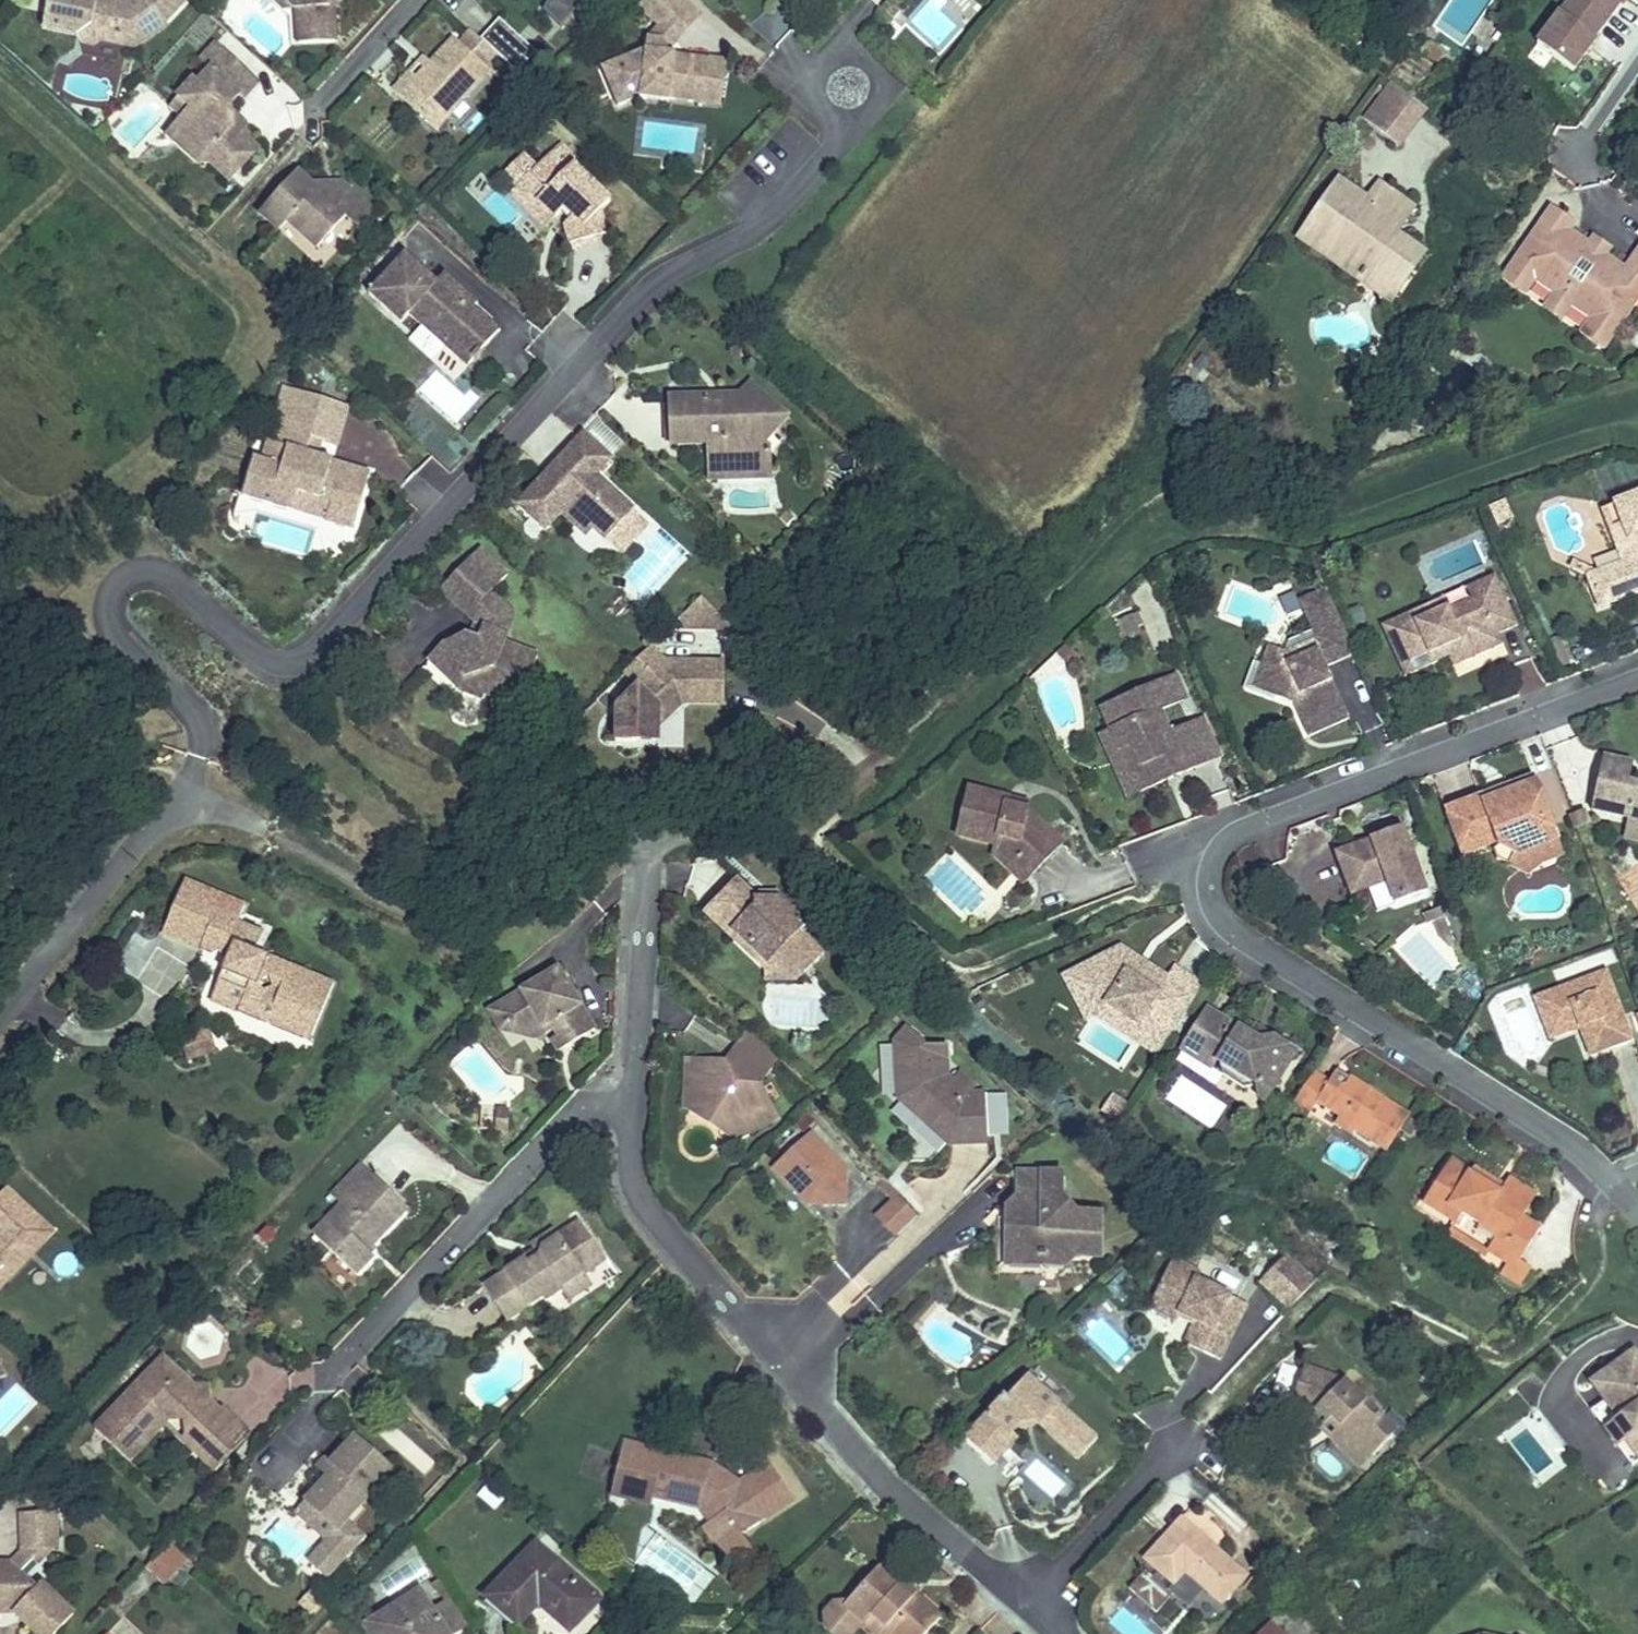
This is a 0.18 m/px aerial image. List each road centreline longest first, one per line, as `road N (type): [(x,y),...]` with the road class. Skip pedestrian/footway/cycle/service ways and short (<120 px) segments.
road 1 (residential): [(0,1012),(181,799),(198,759),(201,733),(192,713),(113,632),(104,608),(121,574),(160,569),(177,578),(271,663),(311,654),(648,289),(776,215),(845,131),(851,89)]
road 2 (residential): [(1637,1210),(1592,1159),(1228,922),(1207,891),(1211,856),(1234,832),(1637,680)]
road 3 (residential): [(1031,1600),(926,1521),(664,1221),(628,1158),(625,1096)]
road 4 (residential): [(625,1096),(648,853),(677,838),(708,839),(787,813),(870,767)]
road 5 (residential): [(348,1353),(584,1103),(625,1096)]
road 6 (residential): [(1176,1438),(1031,1600)]

